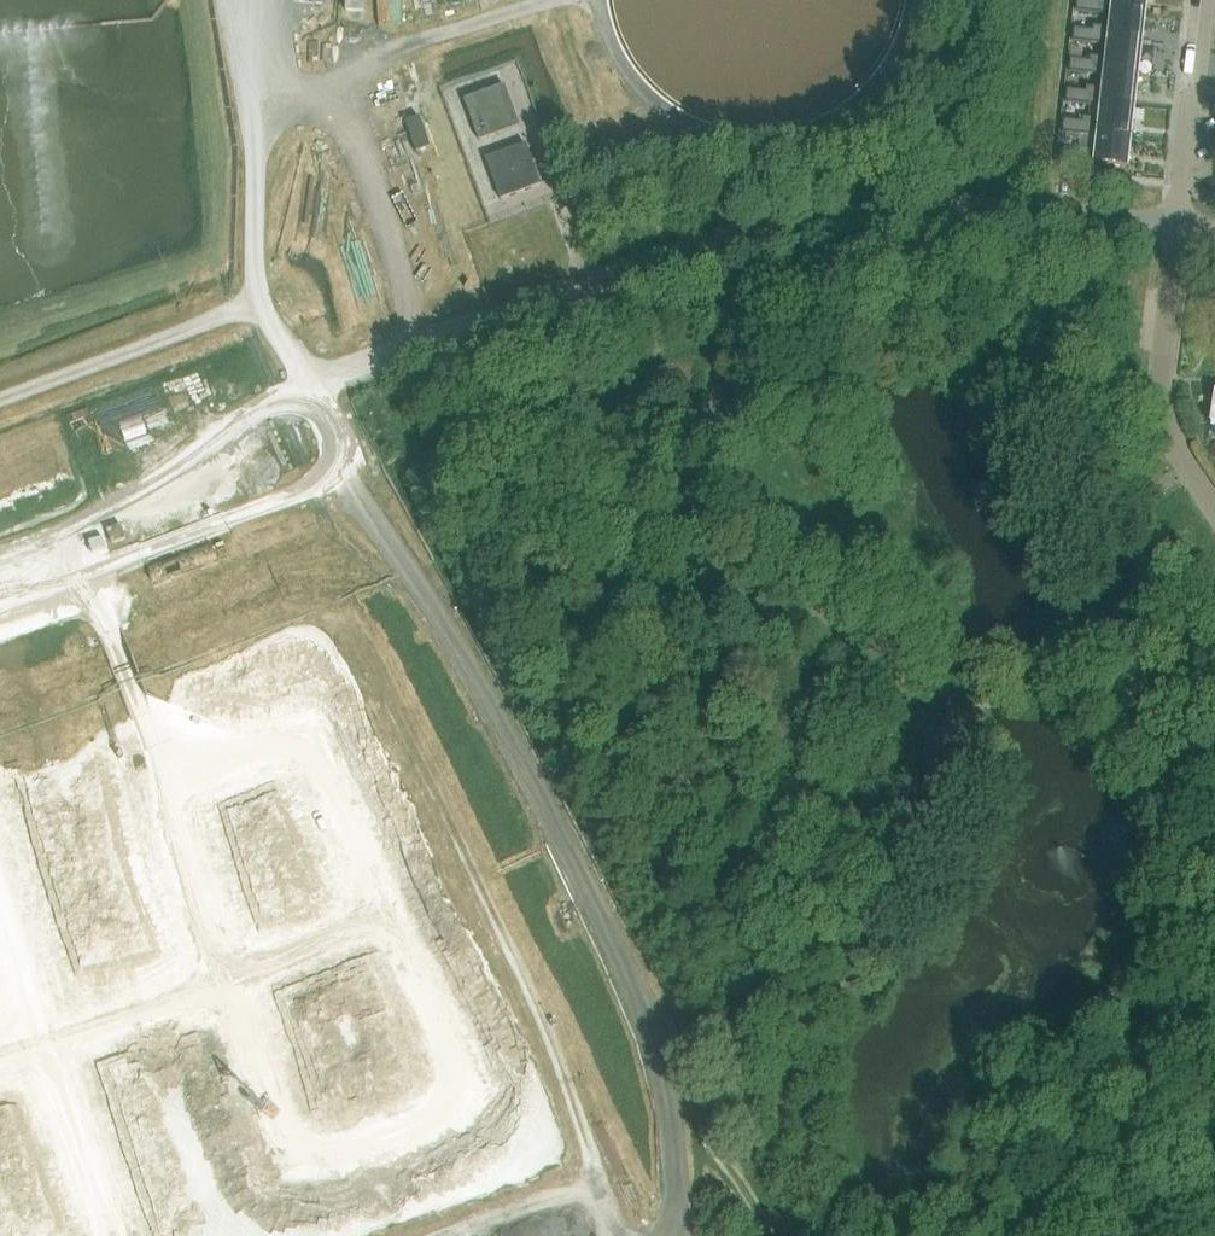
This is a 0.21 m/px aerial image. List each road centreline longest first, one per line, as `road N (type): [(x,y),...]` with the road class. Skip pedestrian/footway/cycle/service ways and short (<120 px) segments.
road 1 (track): [(612,1235),(561,1063),(524,973),(348,625)]
road 2 (residential): [(1214,506),(1162,416),(1160,374),(1179,227)]
road 3 (residential): [(1179,227),(1212,0)]

